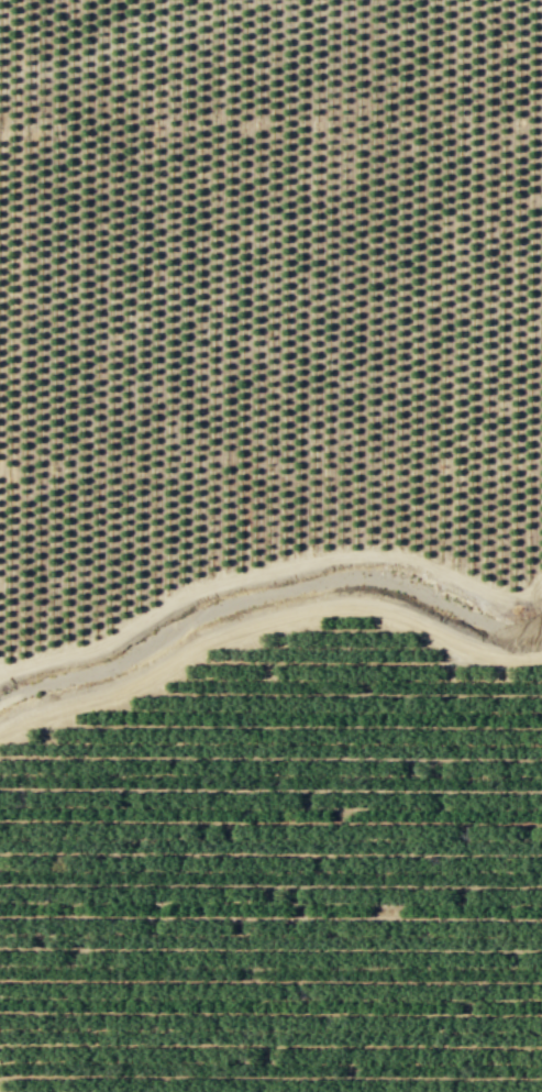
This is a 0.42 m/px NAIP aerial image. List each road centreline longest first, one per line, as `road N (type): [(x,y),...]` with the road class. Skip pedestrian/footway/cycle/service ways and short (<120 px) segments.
road 1 (track): [(0,731),(114,692),(214,638),(325,607),(388,609),(505,661),(541,657)]
road 2 (track): [(0,675),(108,640),(197,589),(327,559),(397,553),(512,596),(541,583)]

